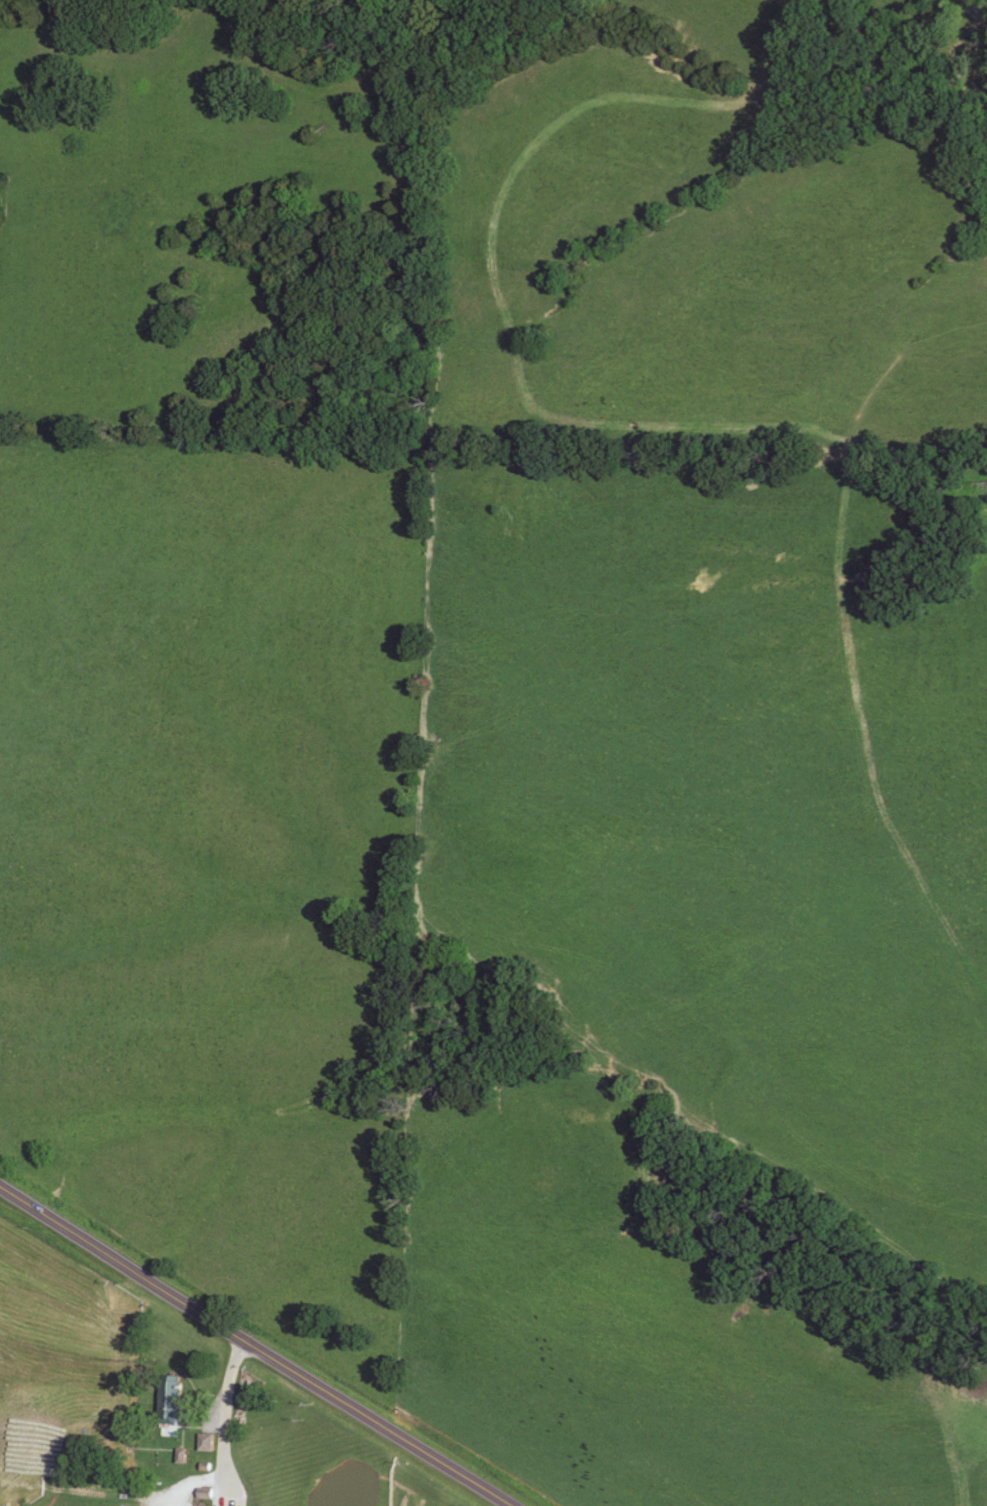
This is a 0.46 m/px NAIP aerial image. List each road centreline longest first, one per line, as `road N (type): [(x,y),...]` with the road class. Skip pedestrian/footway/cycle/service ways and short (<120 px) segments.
road 1 (secondary): [(0,1188),(507,1505)]

